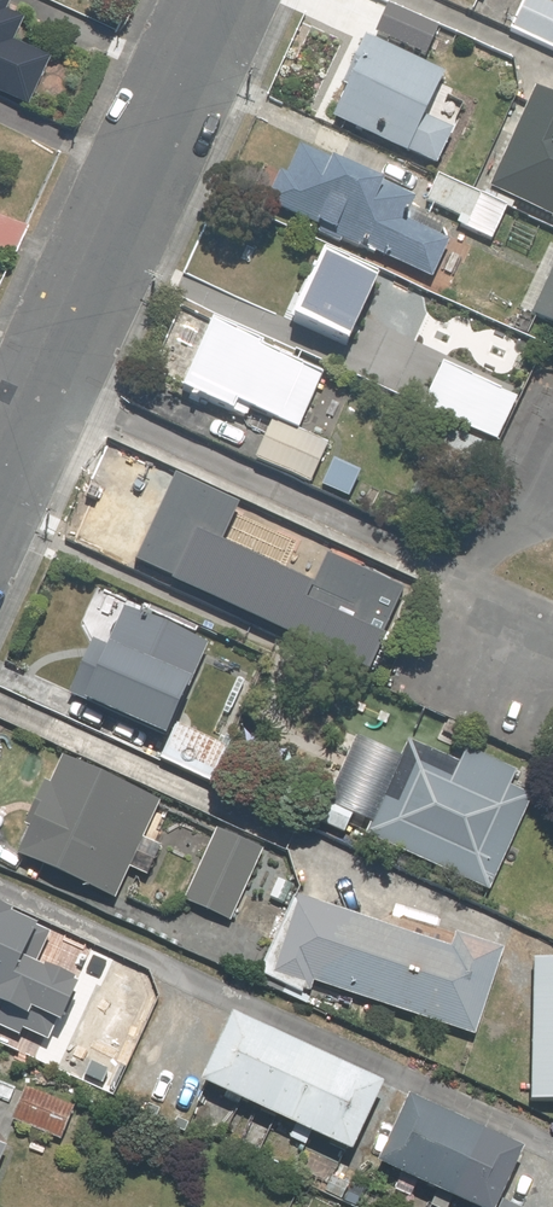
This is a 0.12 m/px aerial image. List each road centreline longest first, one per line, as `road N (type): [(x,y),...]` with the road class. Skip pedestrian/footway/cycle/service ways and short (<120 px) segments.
road 1 (residential): [(552,644),(28,384)]
road 2 (residential): [(28,384),(212,0)]

